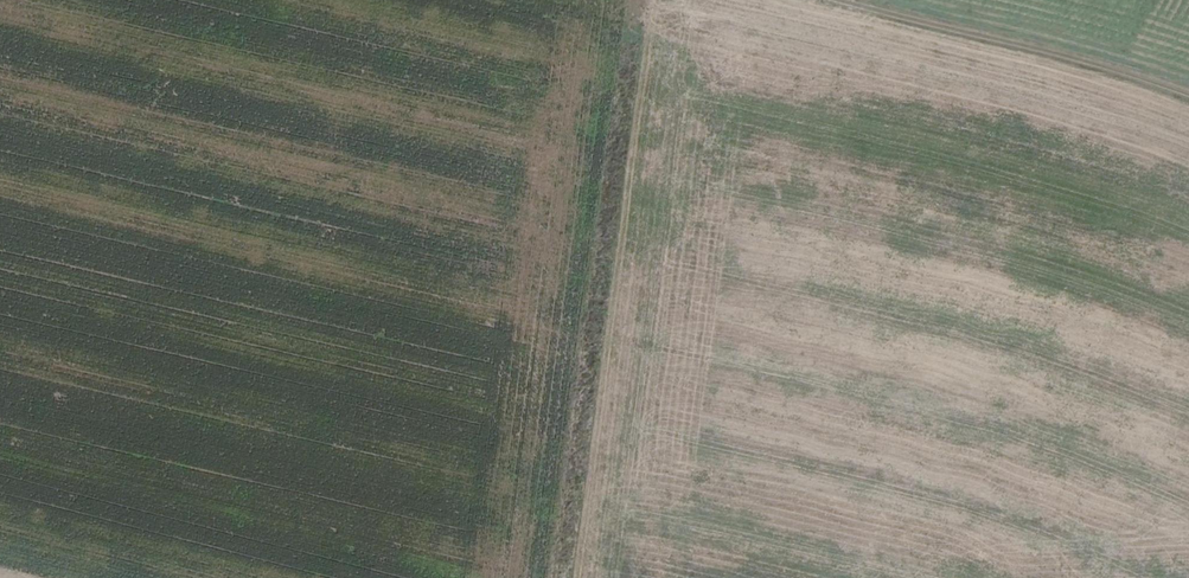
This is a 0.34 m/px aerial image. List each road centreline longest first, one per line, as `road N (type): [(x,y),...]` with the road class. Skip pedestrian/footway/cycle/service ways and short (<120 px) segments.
road 1 (track): [(1188,99),(1060,57),(821,0)]

